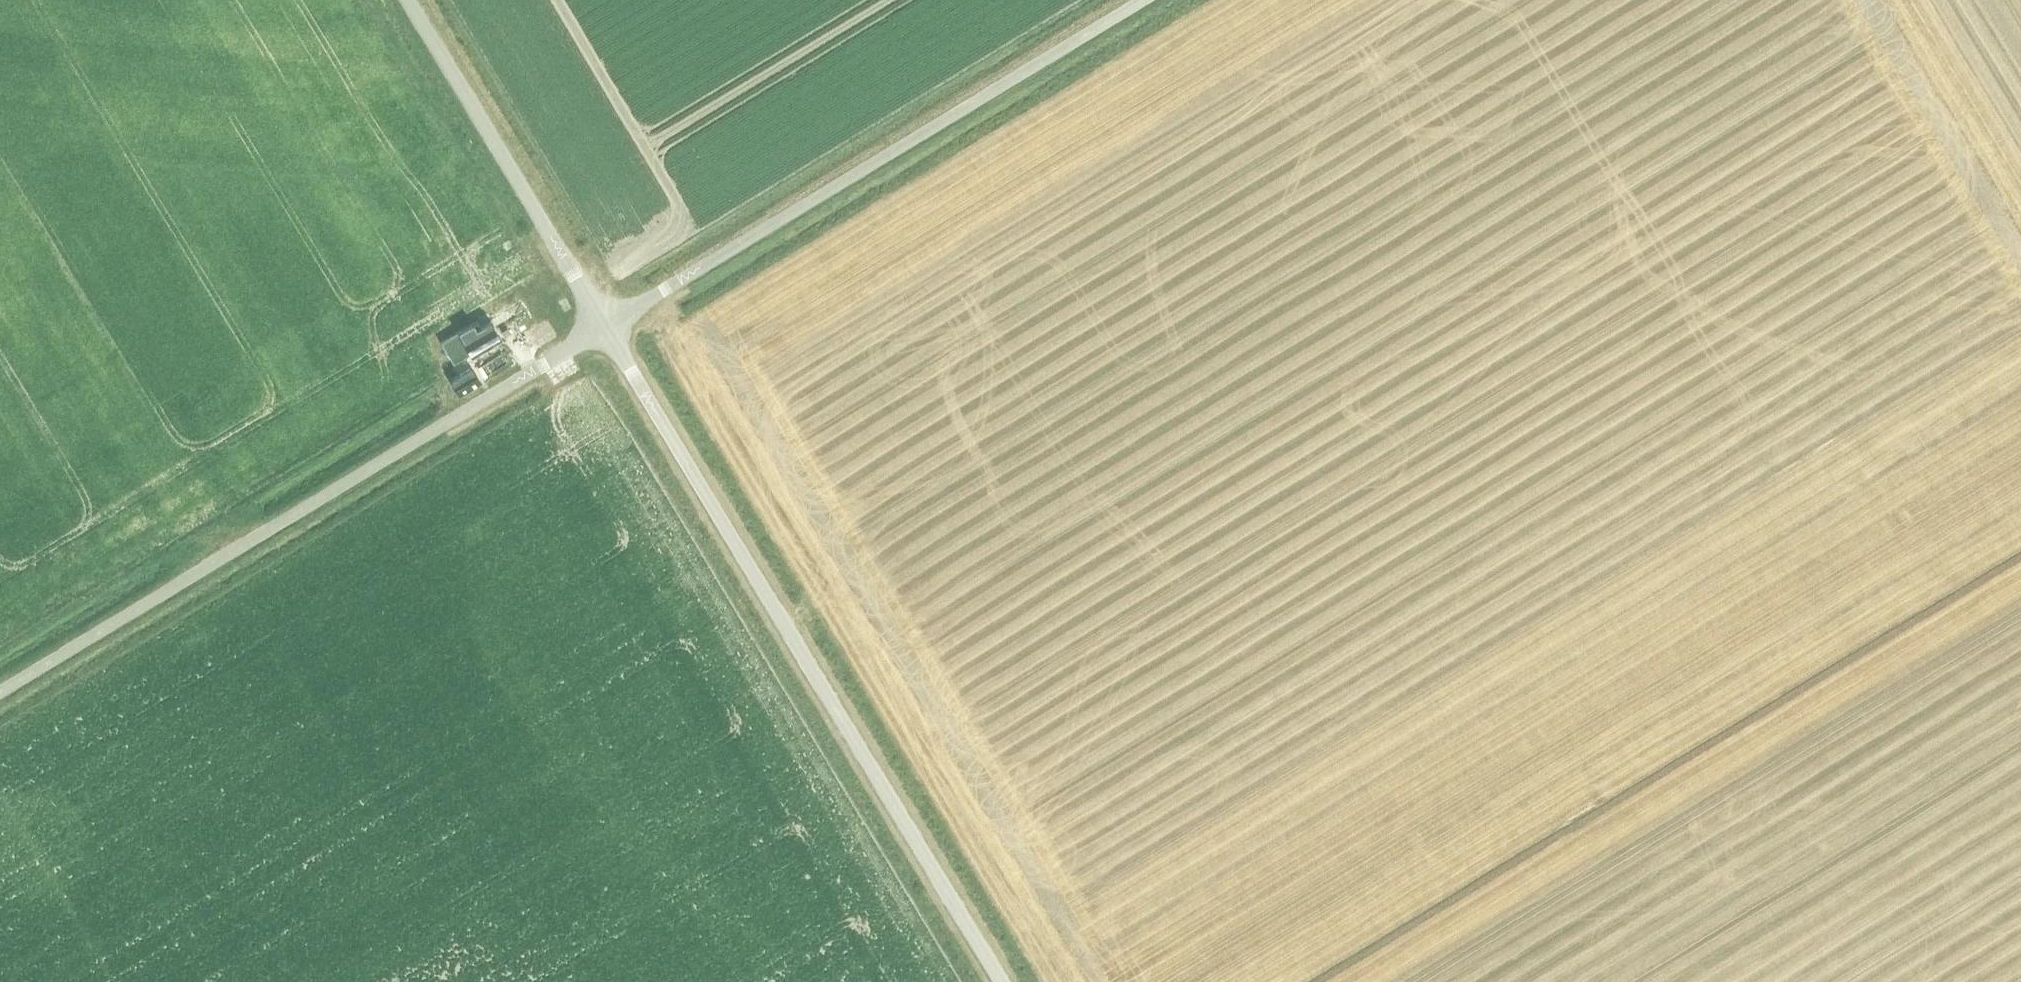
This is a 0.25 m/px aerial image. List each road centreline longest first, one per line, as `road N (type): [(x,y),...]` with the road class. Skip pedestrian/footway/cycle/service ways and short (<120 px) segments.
road 1 (unclassified): [(1002,981),(604,325)]
road 2 (unclassified): [(0,692),(604,325)]
road 3 (unclassified): [(604,325),(1142,0)]
road 4 (unclassified): [(604,325),(409,0)]

